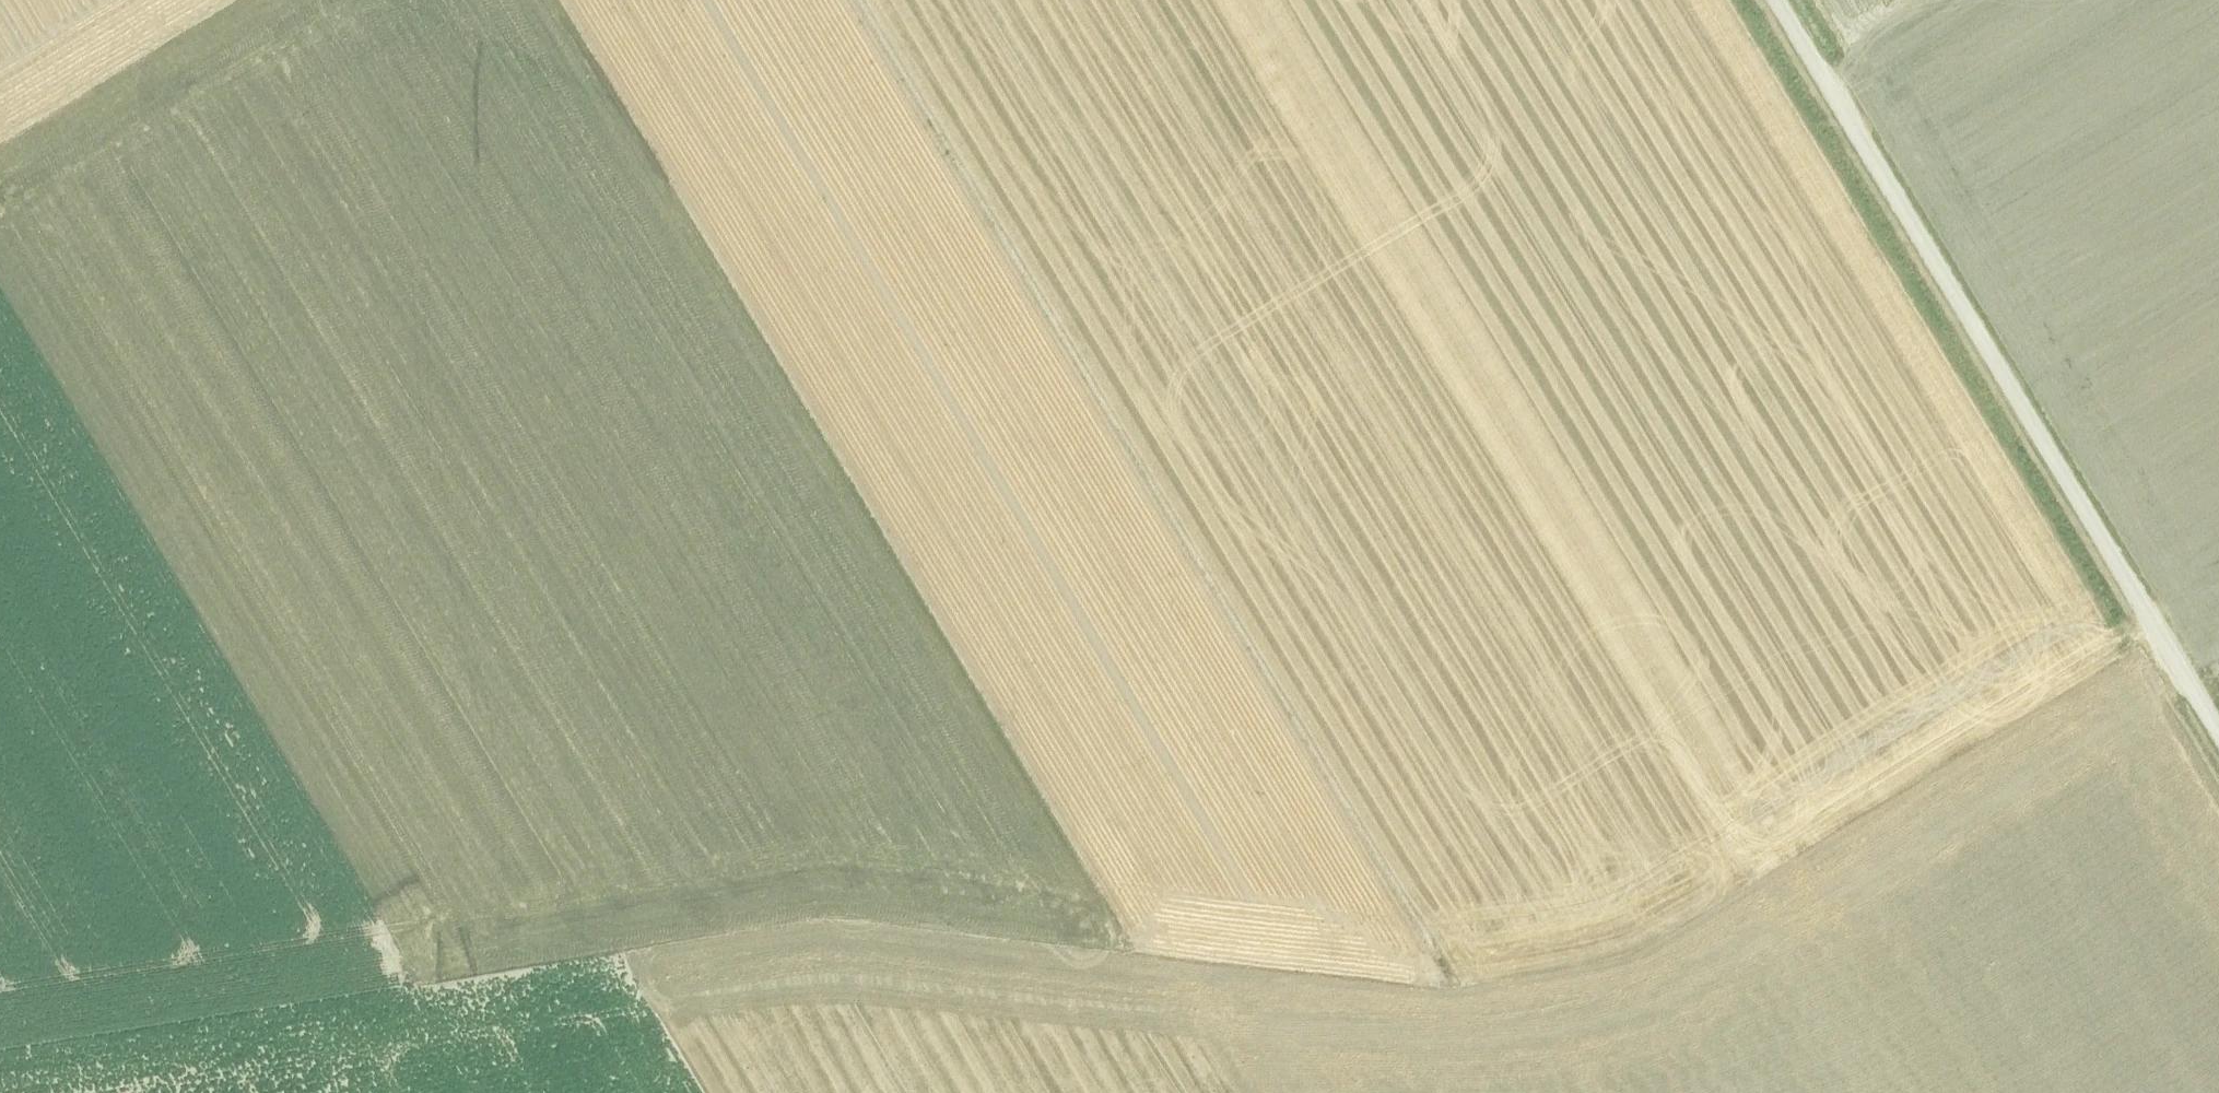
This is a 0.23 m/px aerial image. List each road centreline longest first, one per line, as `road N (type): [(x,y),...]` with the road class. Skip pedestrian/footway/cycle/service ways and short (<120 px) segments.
road 1 (unclassified): [(2218,729),(1779,0)]

